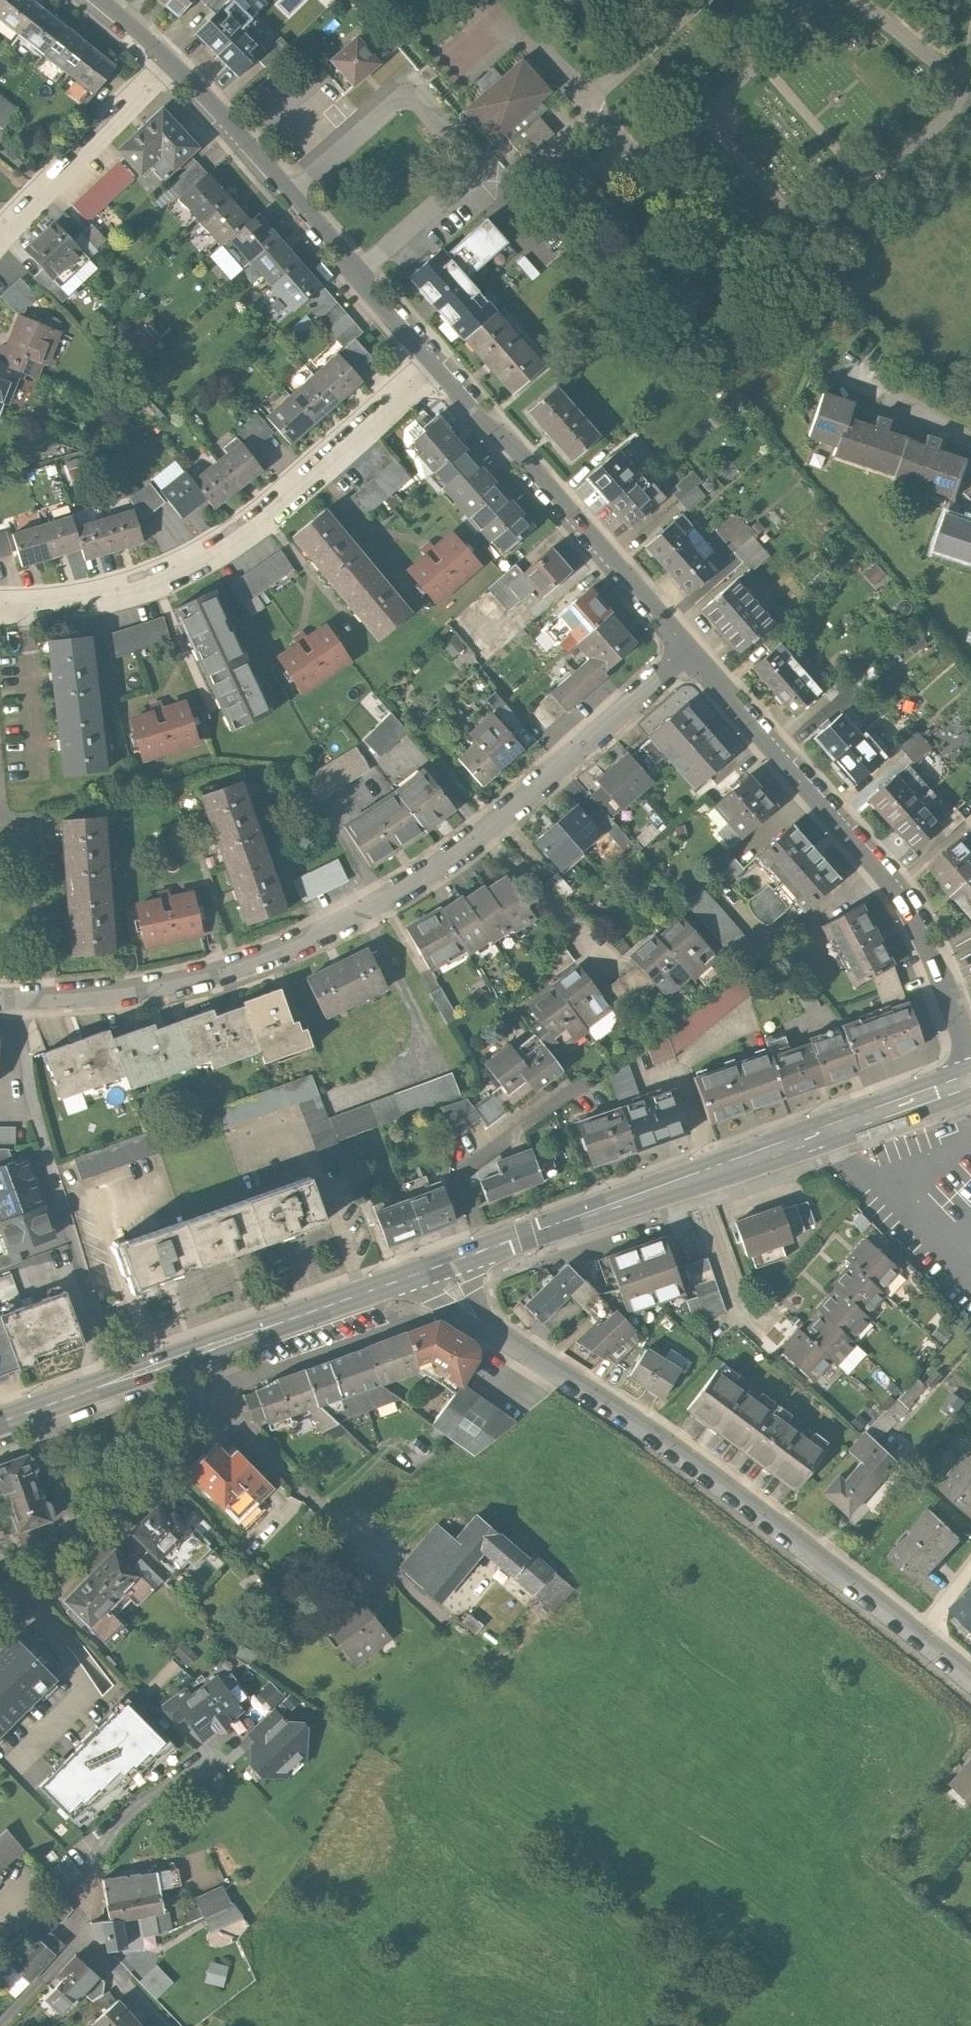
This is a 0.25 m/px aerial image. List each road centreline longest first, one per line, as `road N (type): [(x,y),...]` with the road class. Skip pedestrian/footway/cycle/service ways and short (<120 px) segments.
road 1 (residential): [(0,999),(187,981),(338,926),(491,819),(687,642)]
road 2 (residential): [(445,1263),(476,1318),(682,1451),(970,1682)]
road 3 (primary): [(970,1081),(445,1263)]
road 4 (residential): [(0,606),(120,590),(209,553),(432,363)]
road 5 (residential): [(970,1057),(900,885),(687,642)]
road 6 (residential): [(432,363),(167,62)]
road 7 (residential): [(687,642),(432,363)]
road 8 (residential): [(186,1354),(198,1393),(0,1609)]
road 9 (primary): [(445,1263),(186,1354)]
road 10 (residential): [(0,239),(167,62)]
road 11 (primary): [(186,1354),(0,1419)]

